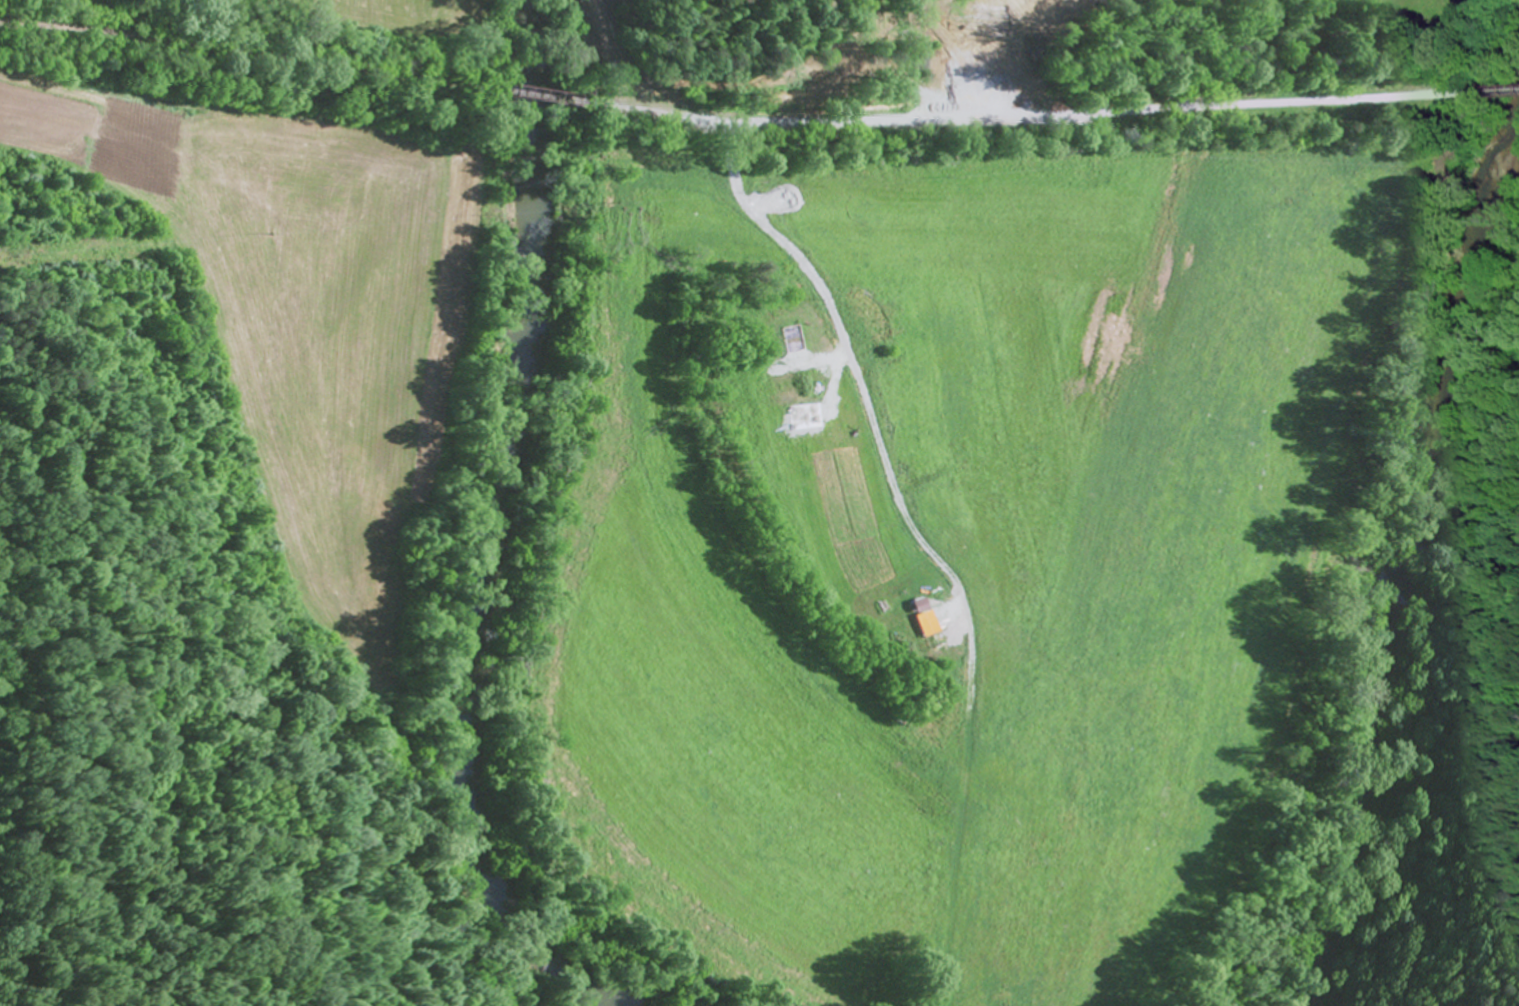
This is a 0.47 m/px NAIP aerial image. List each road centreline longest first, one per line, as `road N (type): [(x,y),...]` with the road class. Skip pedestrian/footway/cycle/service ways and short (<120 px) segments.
road 1 (residential): [(566,98),(695,116),(859,122),(1468,89)]
road 2 (residential): [(0,21),(505,94)]

